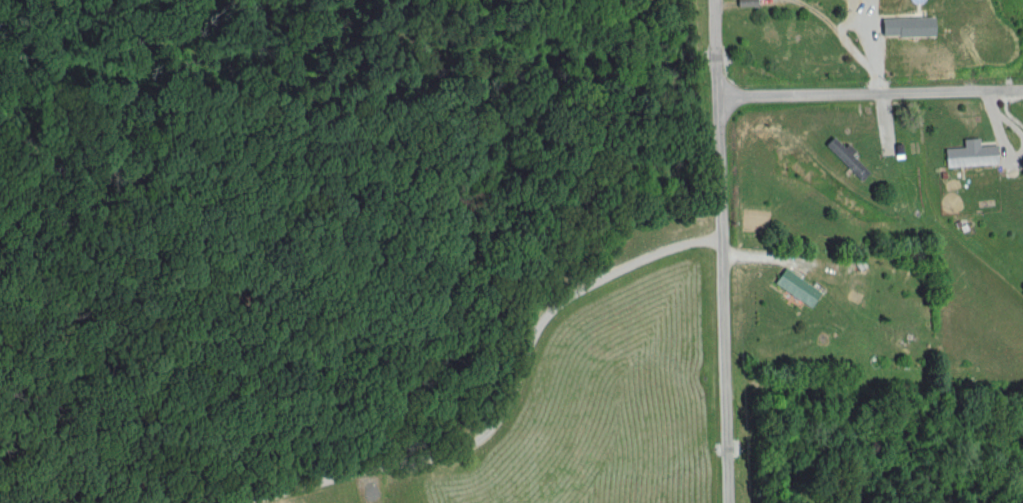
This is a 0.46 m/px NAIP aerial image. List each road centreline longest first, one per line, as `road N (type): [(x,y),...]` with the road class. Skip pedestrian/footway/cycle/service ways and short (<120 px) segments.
road 1 (residential): [(724,502),(718,185),(703,0)]
road 2 (residential): [(706,92),(1022,89)]

